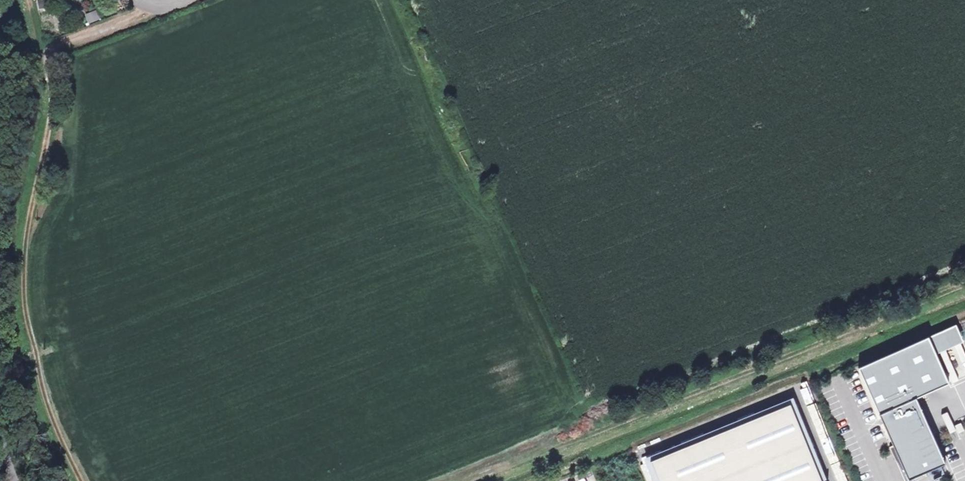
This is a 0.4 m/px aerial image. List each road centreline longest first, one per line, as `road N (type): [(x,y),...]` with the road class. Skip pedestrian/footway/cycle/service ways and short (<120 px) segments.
road 1 (track): [(462,480),(964,284)]
road 2 (track): [(164,4),(41,51)]

